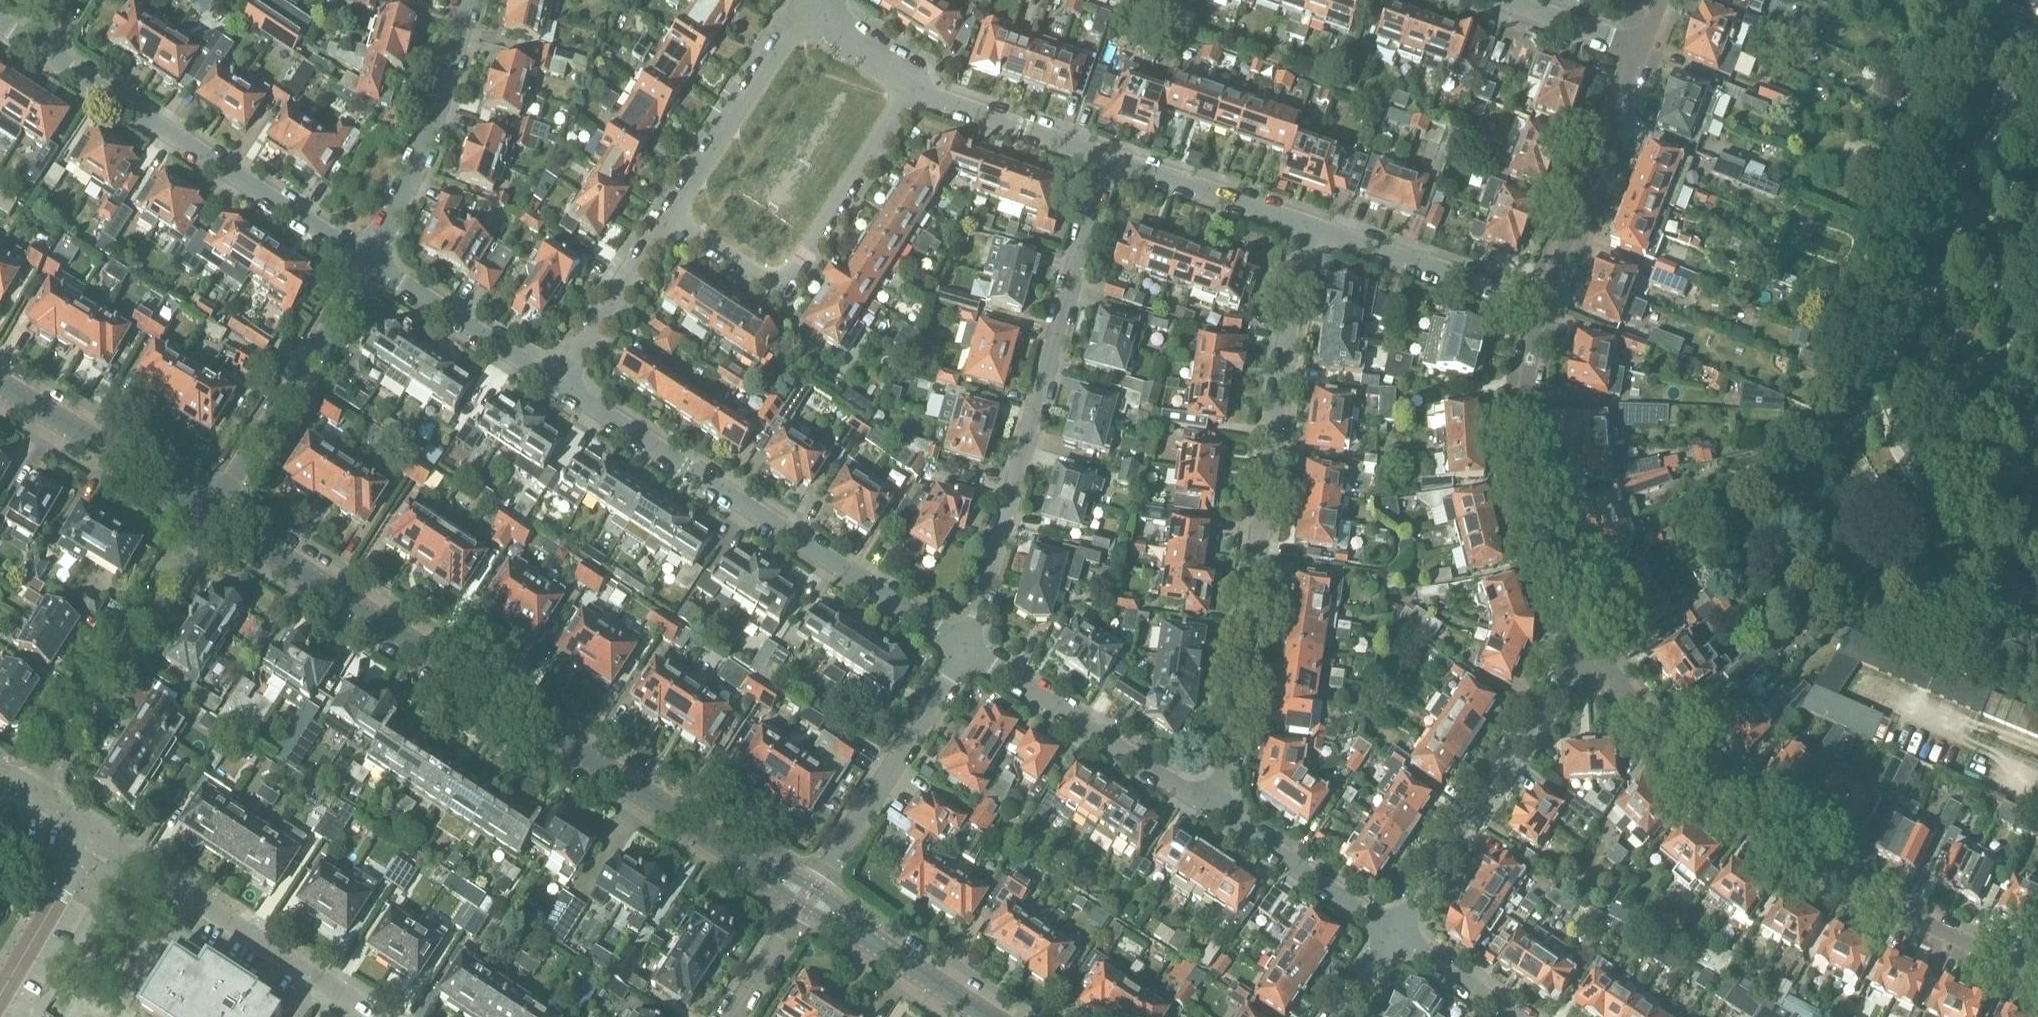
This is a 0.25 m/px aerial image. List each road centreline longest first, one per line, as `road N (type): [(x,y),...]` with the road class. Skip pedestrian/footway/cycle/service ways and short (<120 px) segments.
road 1 (tertiary): [(726,845),(211,512)]
road 2 (residential): [(1219,813),(1305,224)]
road 3 (residential): [(2037,976),(1841,881),(1767,831),(1689,765),(1595,652)]
road 4 (residential): [(1108,157),(967,647)]
road 5 (residential): [(967,647),(559,384)]
road 6 (residential): [(370,263),(42,50)]
road 7 (residential): [(667,218),(782,291),(913,89)]
road 8 (residential): [(1595,652),(1551,562),(1531,484),(1527,393),(1540,305)]
road 9 (residential): [(1595,652),(1557,687),(1395,933)]
road 10 (residential): [(378,1016),(96,834)]
road 11 (residential): [(32,792),(211,512)]
road 12 (residential): [(1219,813),(967,647)]
road 13 (residential): [(211,512),(370,263)]
road 14 (residential): [(370,263),(423,151),(467,0)]
road 15 (residential): [(967,647),(819,886)]
road 16 (residential): [(1540,305),(1642,47)]
road 17 (residential): [(826,25),(796,25),(667,218)]
road 18 (residential): [(1540,305),(1305,224)]
road 19 (tertiary): [(211,512),(0,385)]
road 20 (residential): [(559,384),(370,263)]
road 21 (residential): [(1395,933),(1219,813)]
road 22 (residential): [(1305,224),(1108,157)]
road 23 (residential): [(1108,157),(913,89)]
road 24 (residential): [(559,384),(667,218)]
road 25 (residential): [(0,990),(96,834)]
road 26 (residential): [(1515,1016),(1395,933)]
road 27 (residential): [(1509,0),(1642,47)]
road 28 (residential): [(803,909),(731,1016)]

